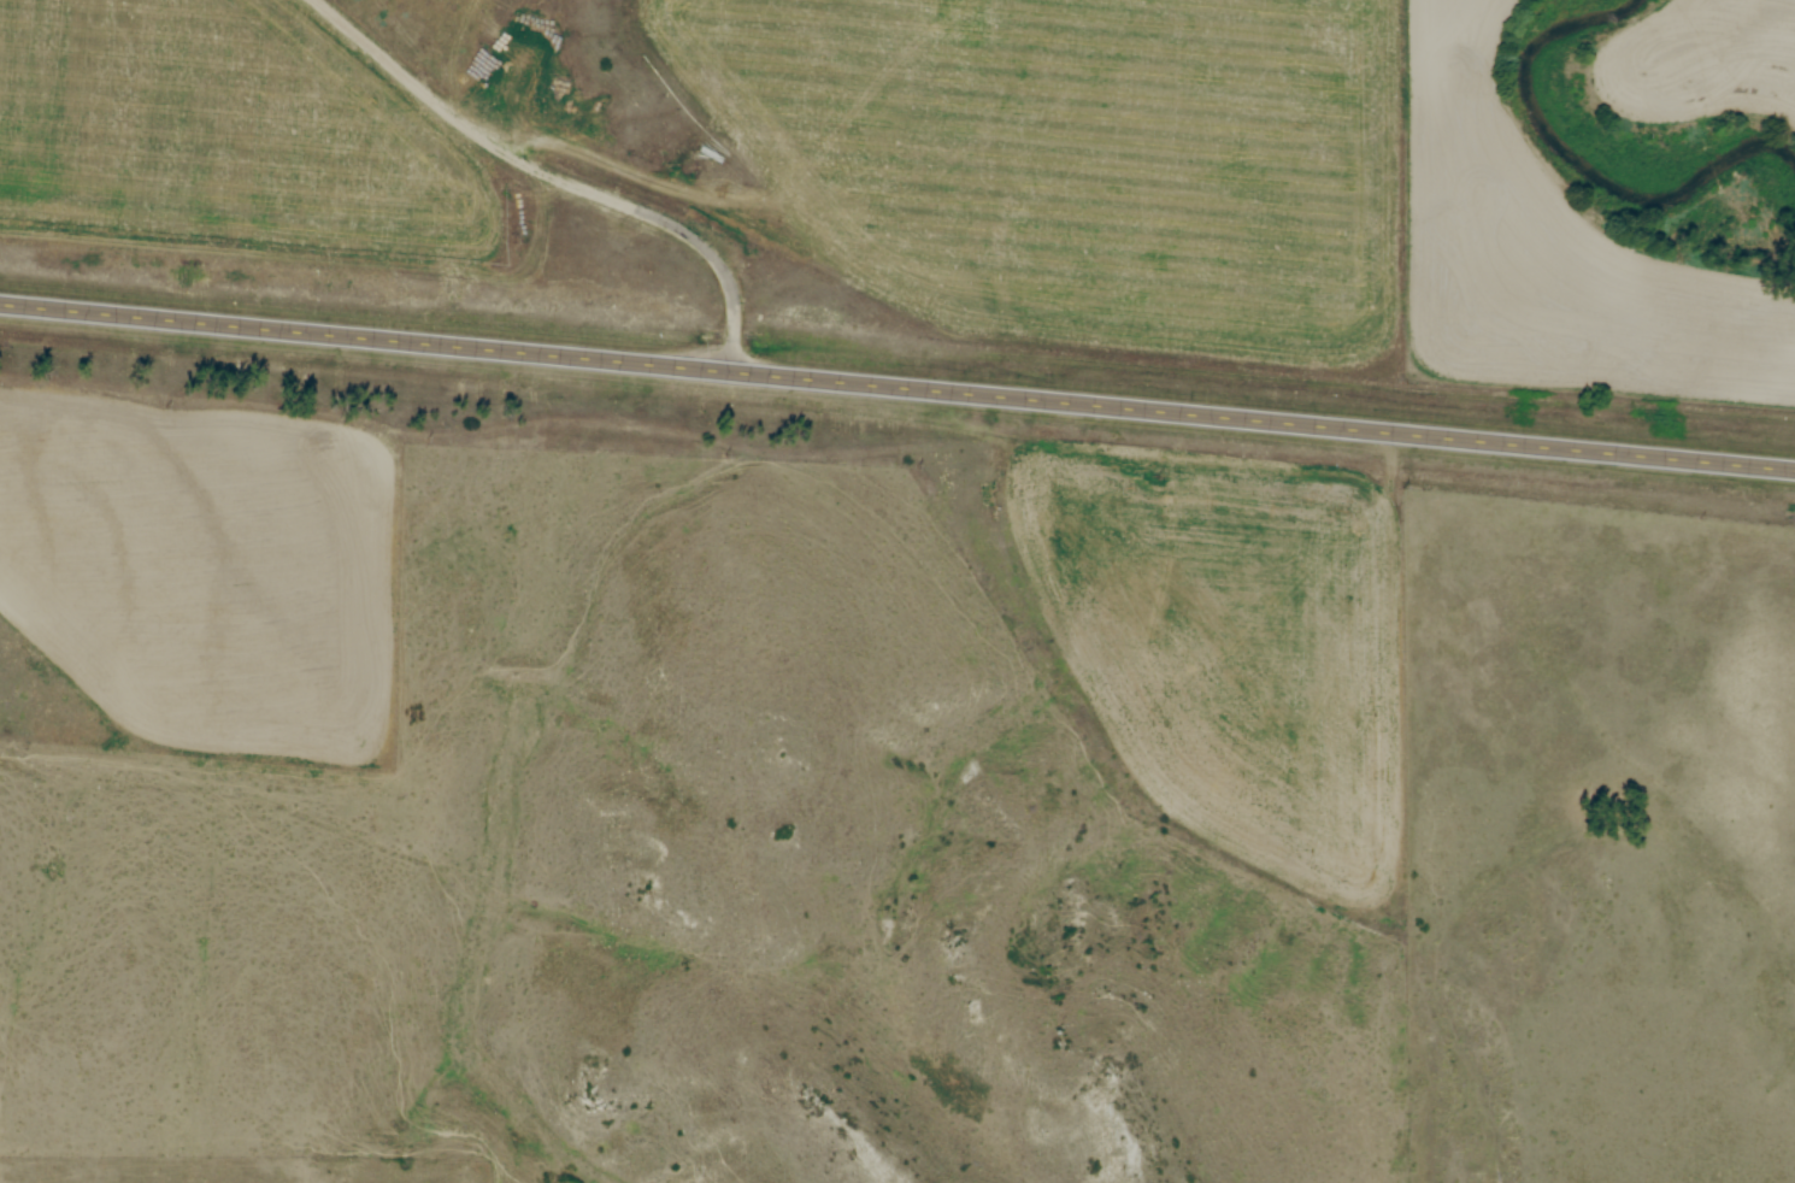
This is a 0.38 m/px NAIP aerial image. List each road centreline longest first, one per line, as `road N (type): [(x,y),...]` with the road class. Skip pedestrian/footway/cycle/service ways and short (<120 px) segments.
road 1 (primary): [(0,305),(1794,469)]

